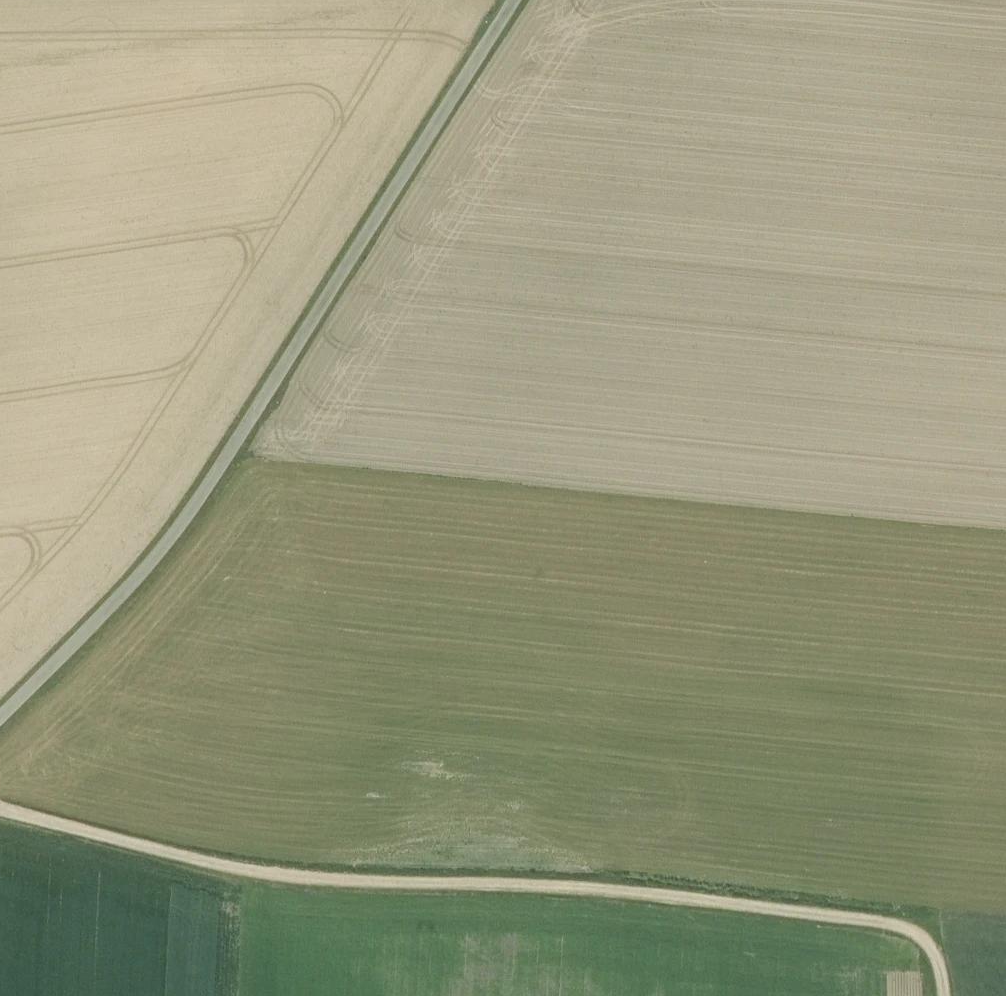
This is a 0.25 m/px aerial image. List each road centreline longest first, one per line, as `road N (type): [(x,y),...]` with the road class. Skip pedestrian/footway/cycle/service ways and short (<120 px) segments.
road 1 (track): [(0,806),(228,870),(320,882),(631,896),(891,925),(928,938),(940,995)]
road 2 (unclassified): [(0,716),(164,553),(515,0)]

